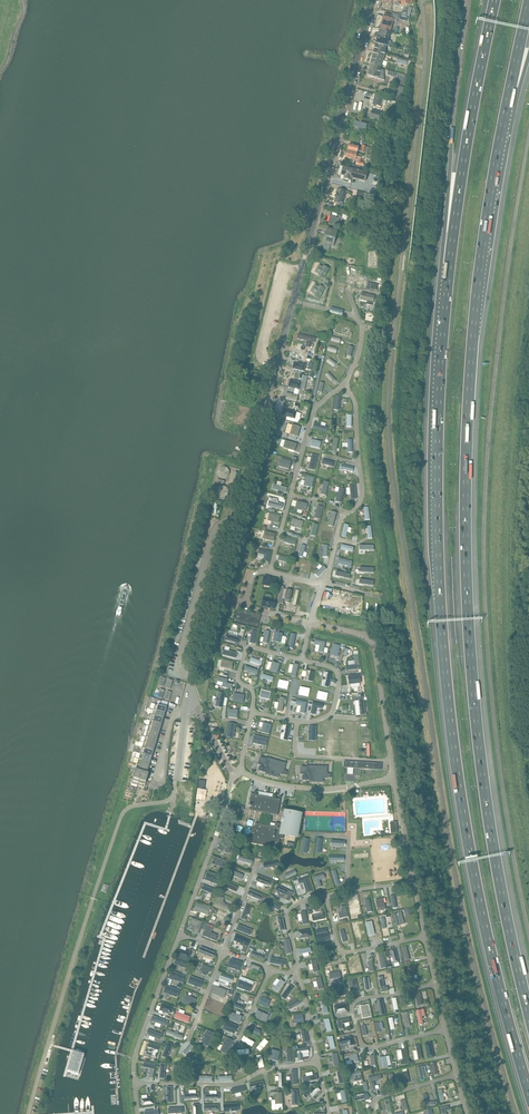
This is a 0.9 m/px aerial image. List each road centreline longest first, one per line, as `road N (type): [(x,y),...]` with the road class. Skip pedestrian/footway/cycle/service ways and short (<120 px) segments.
road 1 (motorway): [(528,1014),(480,756),(465,527),(471,354),(509,92)]
road 2 (motorway): [(449,266),(437,482),(444,659),(467,836),(528,1092)]
road 3 (unclassified): [(187,704),(373,0)]
road 4 (motorway): [(494,0),(449,266)]
road 5 (motorway): [(468,0),(443,246),(449,266)]
road 6 (unclassified): [(93,898),(126,808),(171,801),(187,704)]

